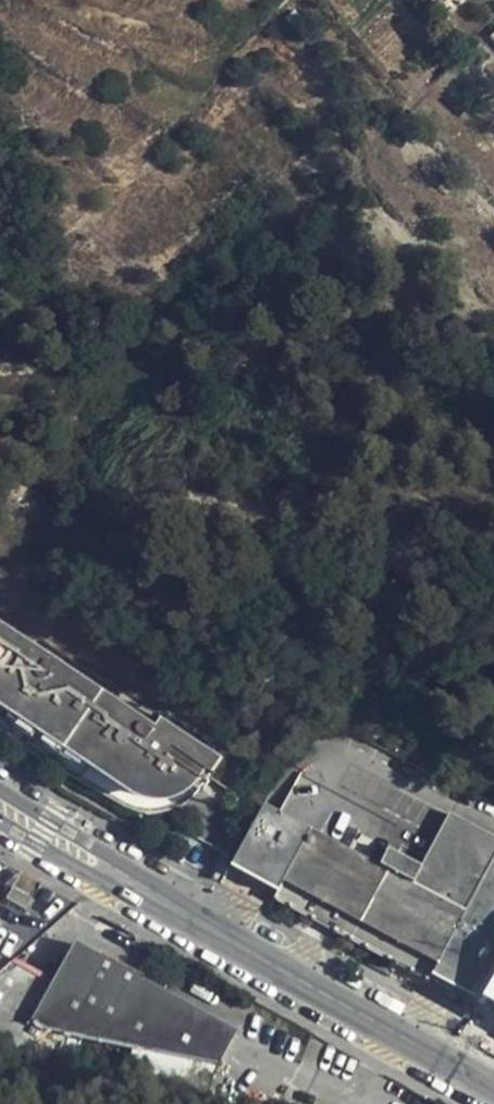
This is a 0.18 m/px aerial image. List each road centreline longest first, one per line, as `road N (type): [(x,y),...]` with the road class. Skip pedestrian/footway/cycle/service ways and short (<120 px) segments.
road 1 (secondary): [(493,1087),(0,806)]

